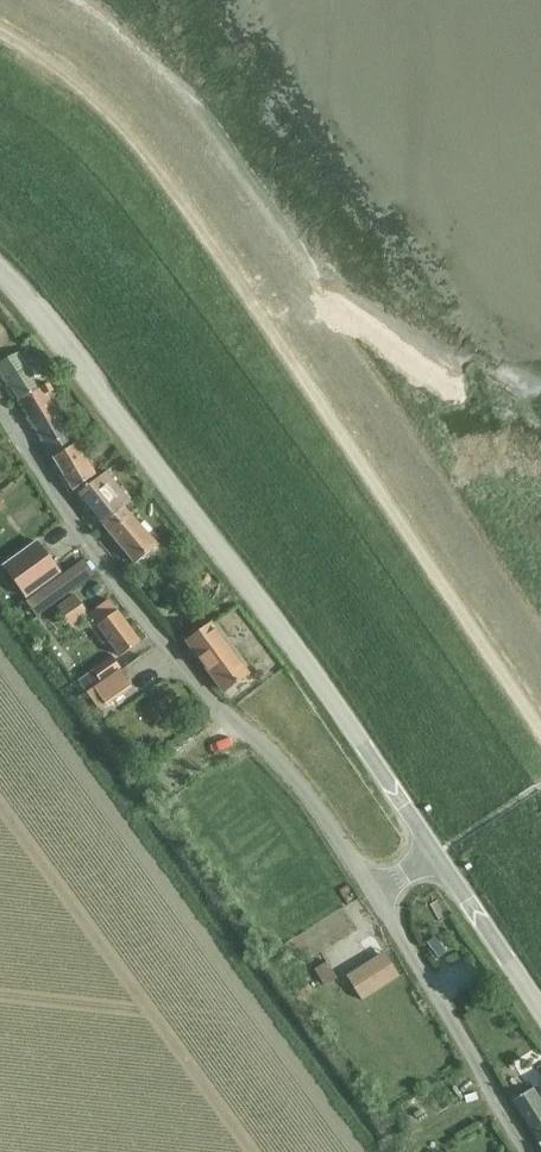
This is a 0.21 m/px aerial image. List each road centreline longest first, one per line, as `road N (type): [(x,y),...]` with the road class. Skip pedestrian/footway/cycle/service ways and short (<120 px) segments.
road 1 (unclassified): [(436,850),(273,619),(0,280)]
road 2 (residential): [(372,890),(310,803),(93,548),(0,397)]
road 3 (residential): [(533,1151),(372,890)]
road 4 (unclassified): [(540,1008),(436,850)]

